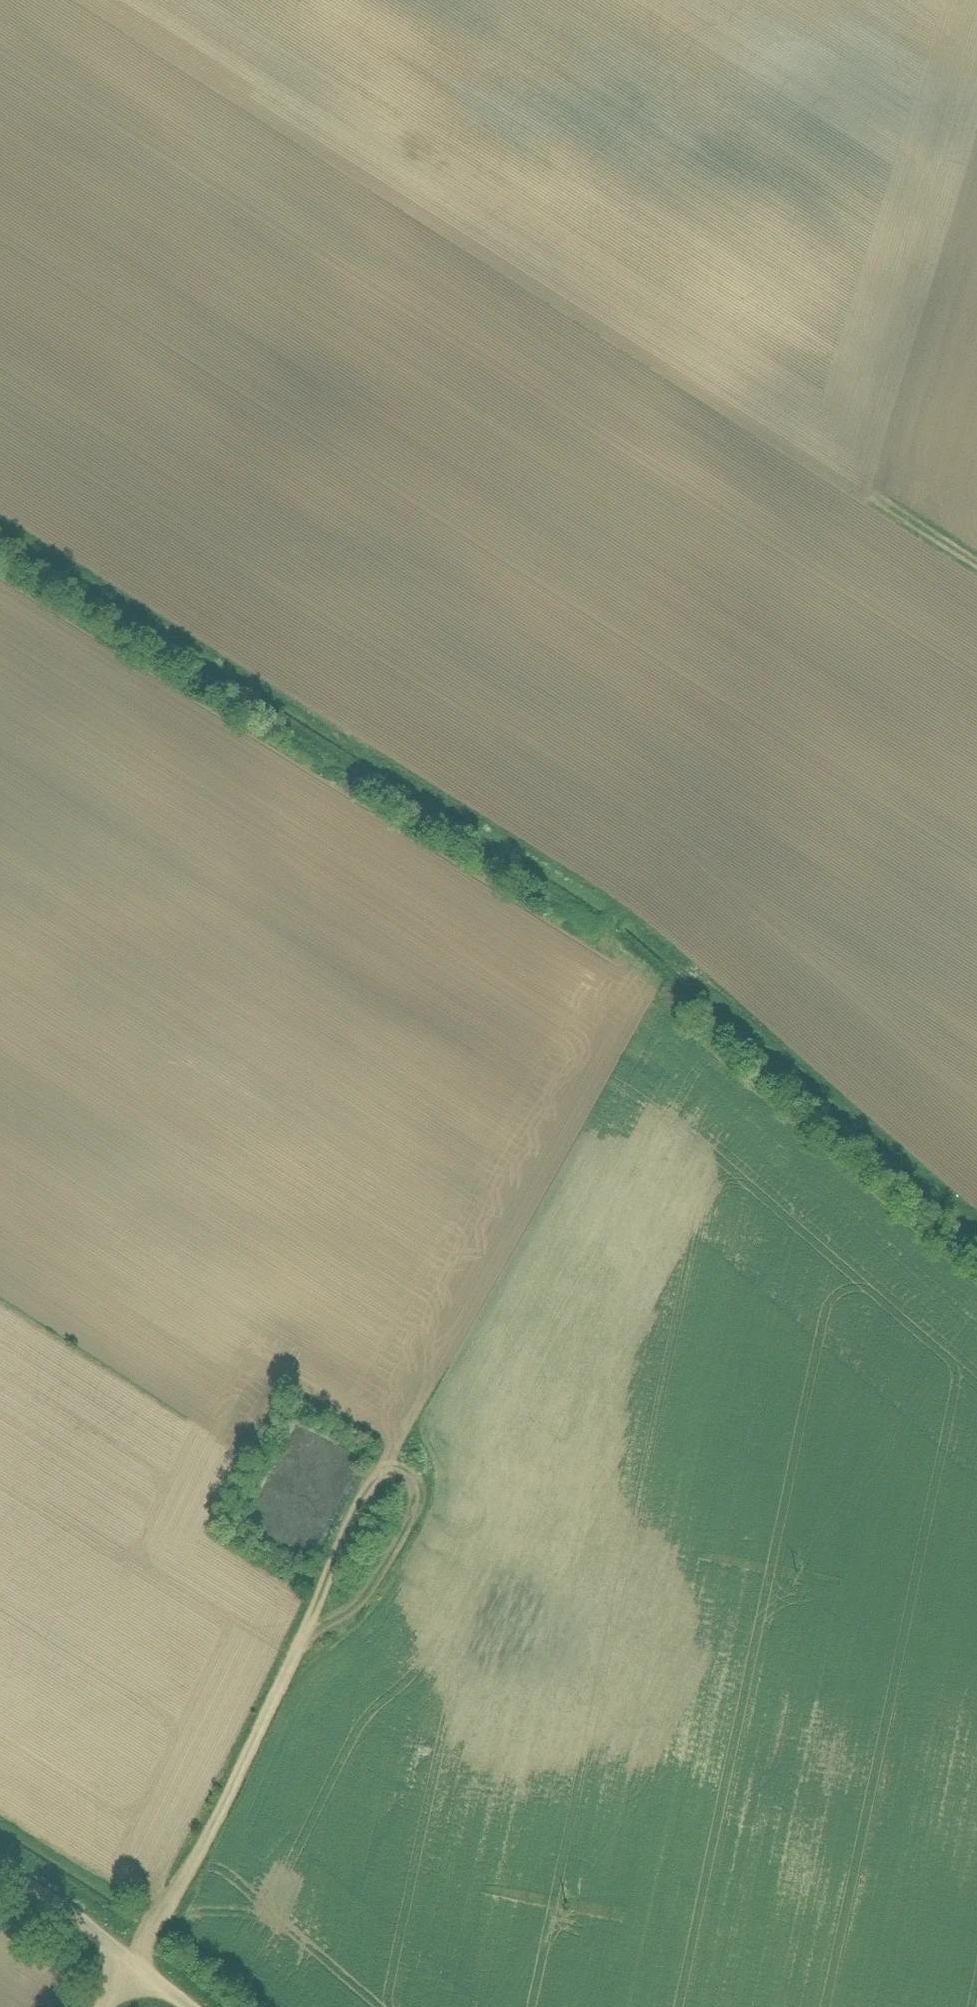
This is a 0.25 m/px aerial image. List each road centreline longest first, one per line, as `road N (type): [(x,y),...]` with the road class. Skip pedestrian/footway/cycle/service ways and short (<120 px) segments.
road 1 (track): [(131,1962),(436,1356)]
road 2 (unclassified): [(131,1962),(0,1879)]

